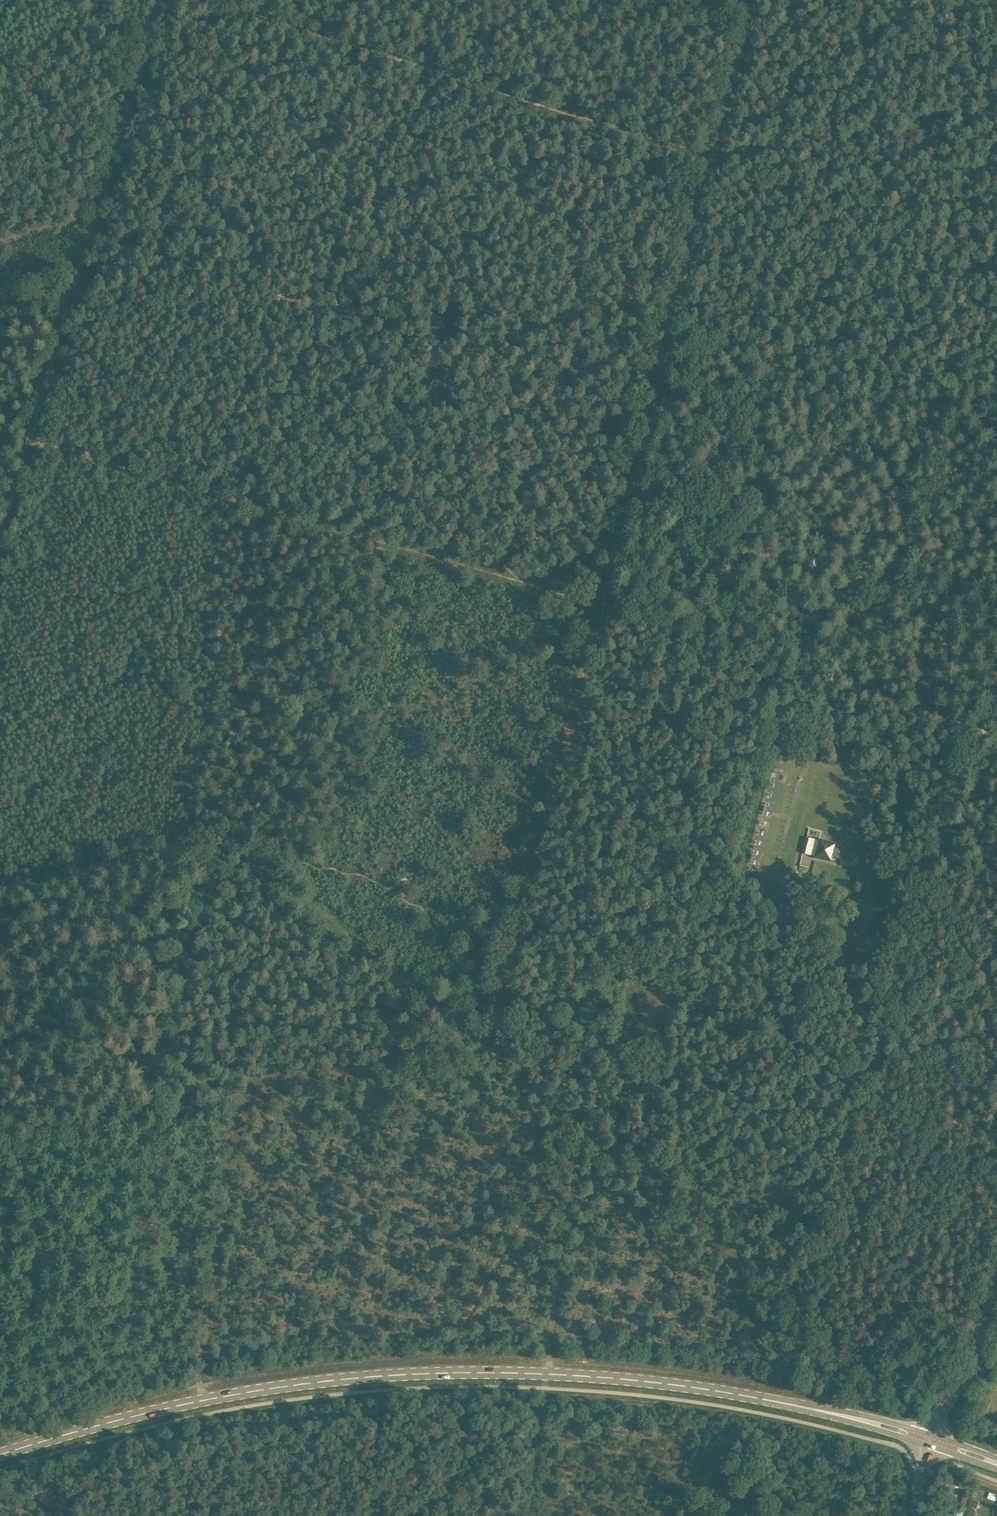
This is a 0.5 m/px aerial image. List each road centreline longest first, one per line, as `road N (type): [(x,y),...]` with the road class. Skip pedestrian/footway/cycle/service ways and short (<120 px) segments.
road 1 (secondary): [(0,1456),(197,1401),(393,1375),(634,1379),(857,1418)]
road 2 (track): [(597,600),(31,438)]
road 3 (track): [(471,1036),(241,1096),(204,1400)]
road 4 (track): [(712,155),(223,0)]
road 5 (track): [(597,600),(482,1047)]
road 6 (track): [(597,600),(712,155)]
road 7 (track): [(990,726),(597,600)]
road 8 (track): [(588,1137),(278,878)]
road 9 (track): [(532,1515),(588,1137)]
road 10 (track): [(800,1307),(917,956)]
road 11 (track): [(649,402),(721,398),(996,420)]
road 12 (track): [(162,0),(77,281)]
road 13 (track): [(278,878),(231,849),(187,844),(0,879)]
road 14 (track): [(712,155),(996,111)]
road 15 (track): [(588,1137),(800,1307)]
road 16 (track): [(917,956),(990,726)]
road 17 (track): [(692,895),(917,956)]
road 18 (track): [(77,281),(31,438)]
road 19 (tertiary): [(933,1434),(996,1284)]
road 20 (track): [(712,155),(751,0)]

